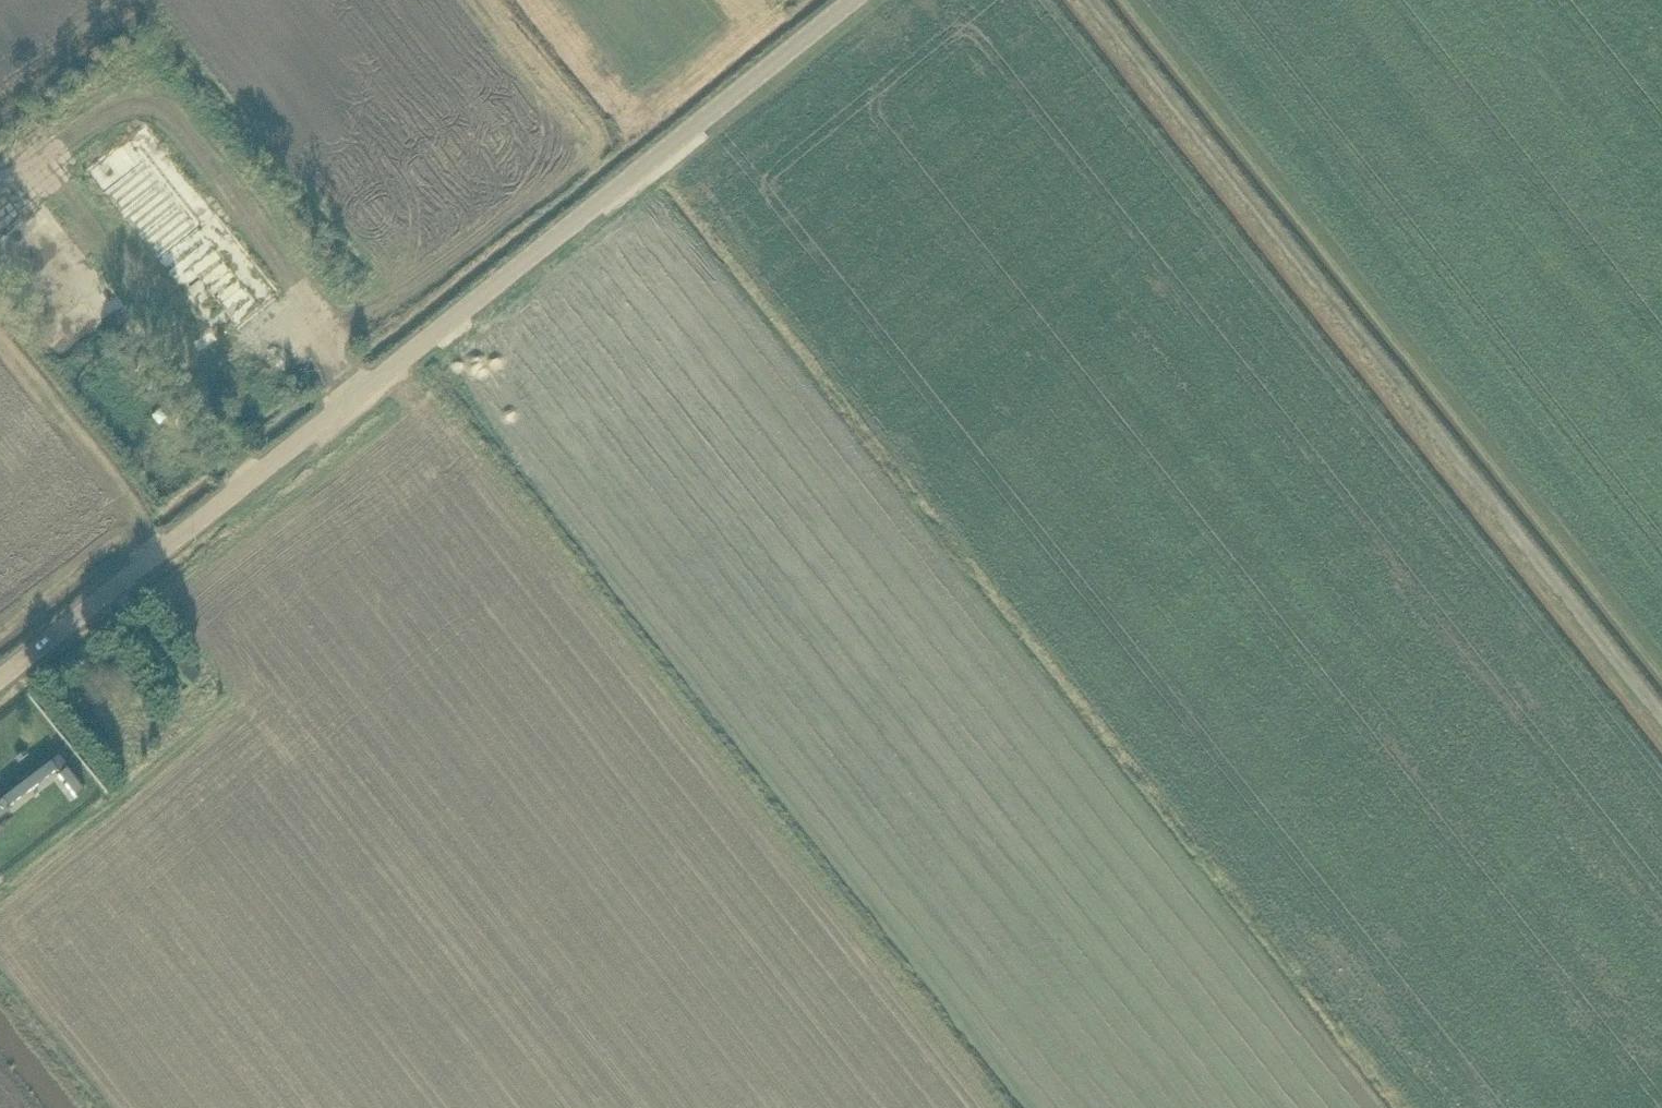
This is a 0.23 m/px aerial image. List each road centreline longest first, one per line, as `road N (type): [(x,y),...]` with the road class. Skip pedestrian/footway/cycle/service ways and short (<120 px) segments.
road 1 (unclassified): [(0,681),(858,0)]
road 2 (track): [(1661,719),(1088,0)]

